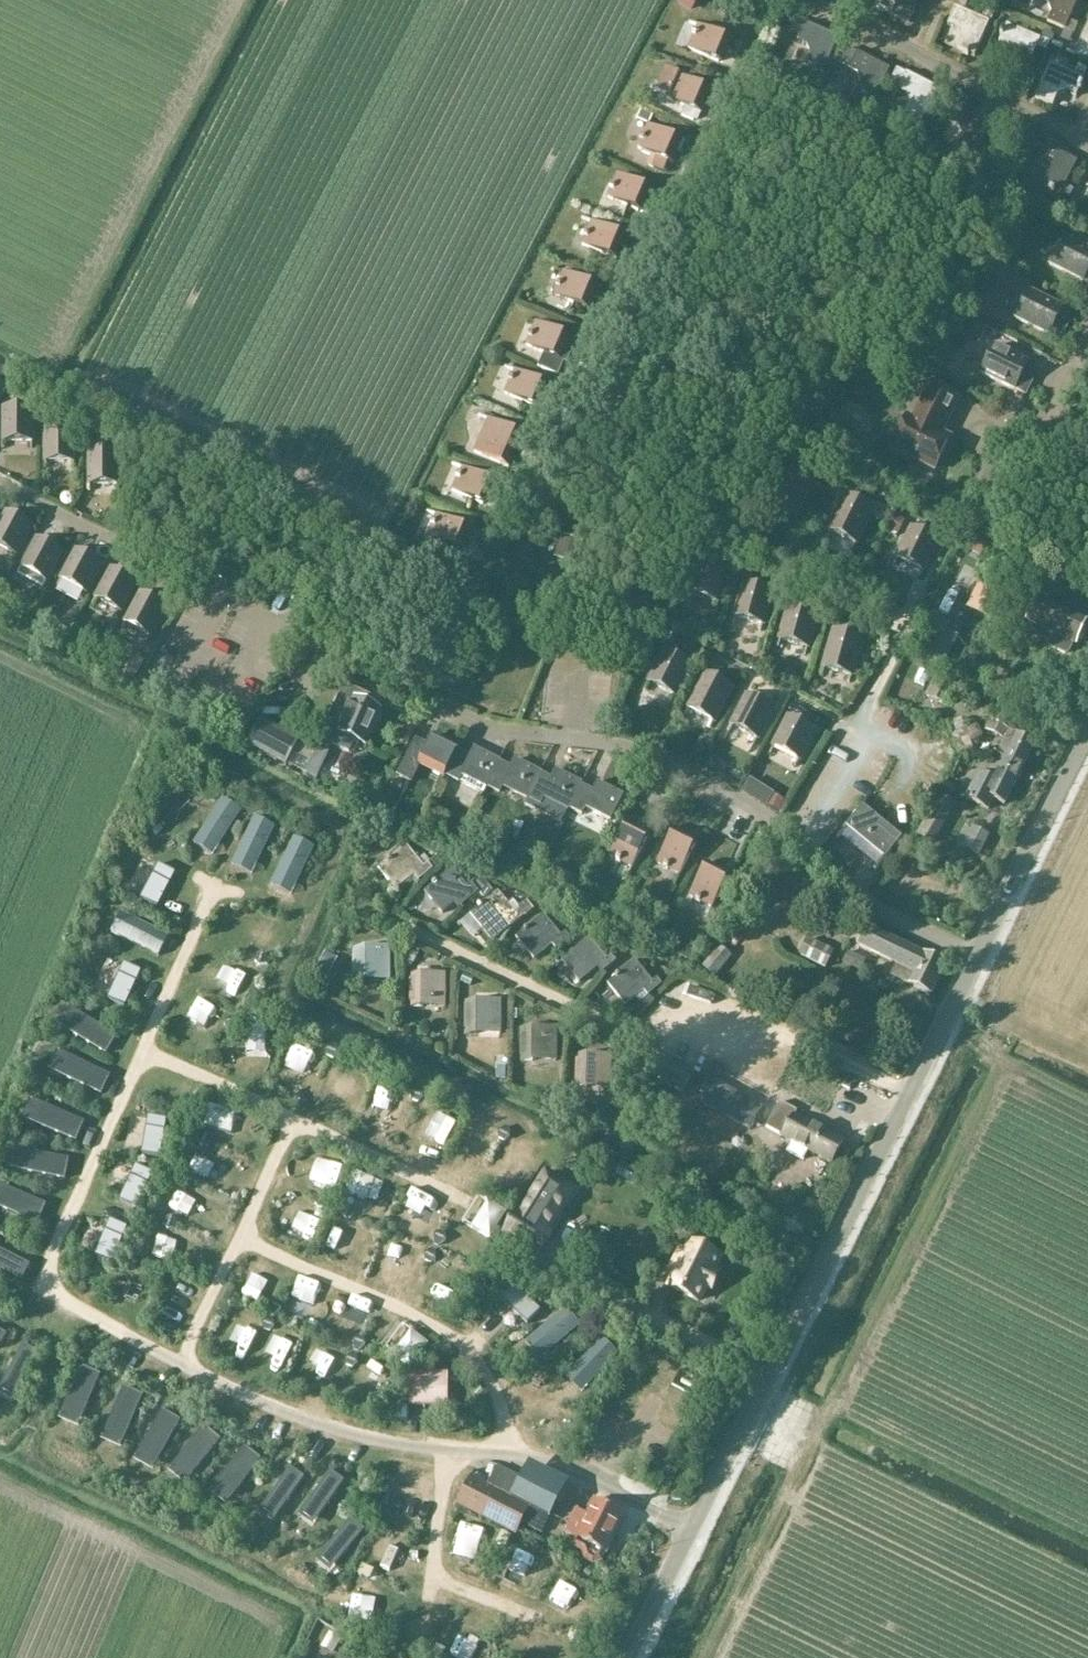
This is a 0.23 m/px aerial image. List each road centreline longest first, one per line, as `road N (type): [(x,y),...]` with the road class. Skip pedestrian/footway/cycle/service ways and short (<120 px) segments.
road 1 (unclassified): [(627,1657),(1087,728)]

